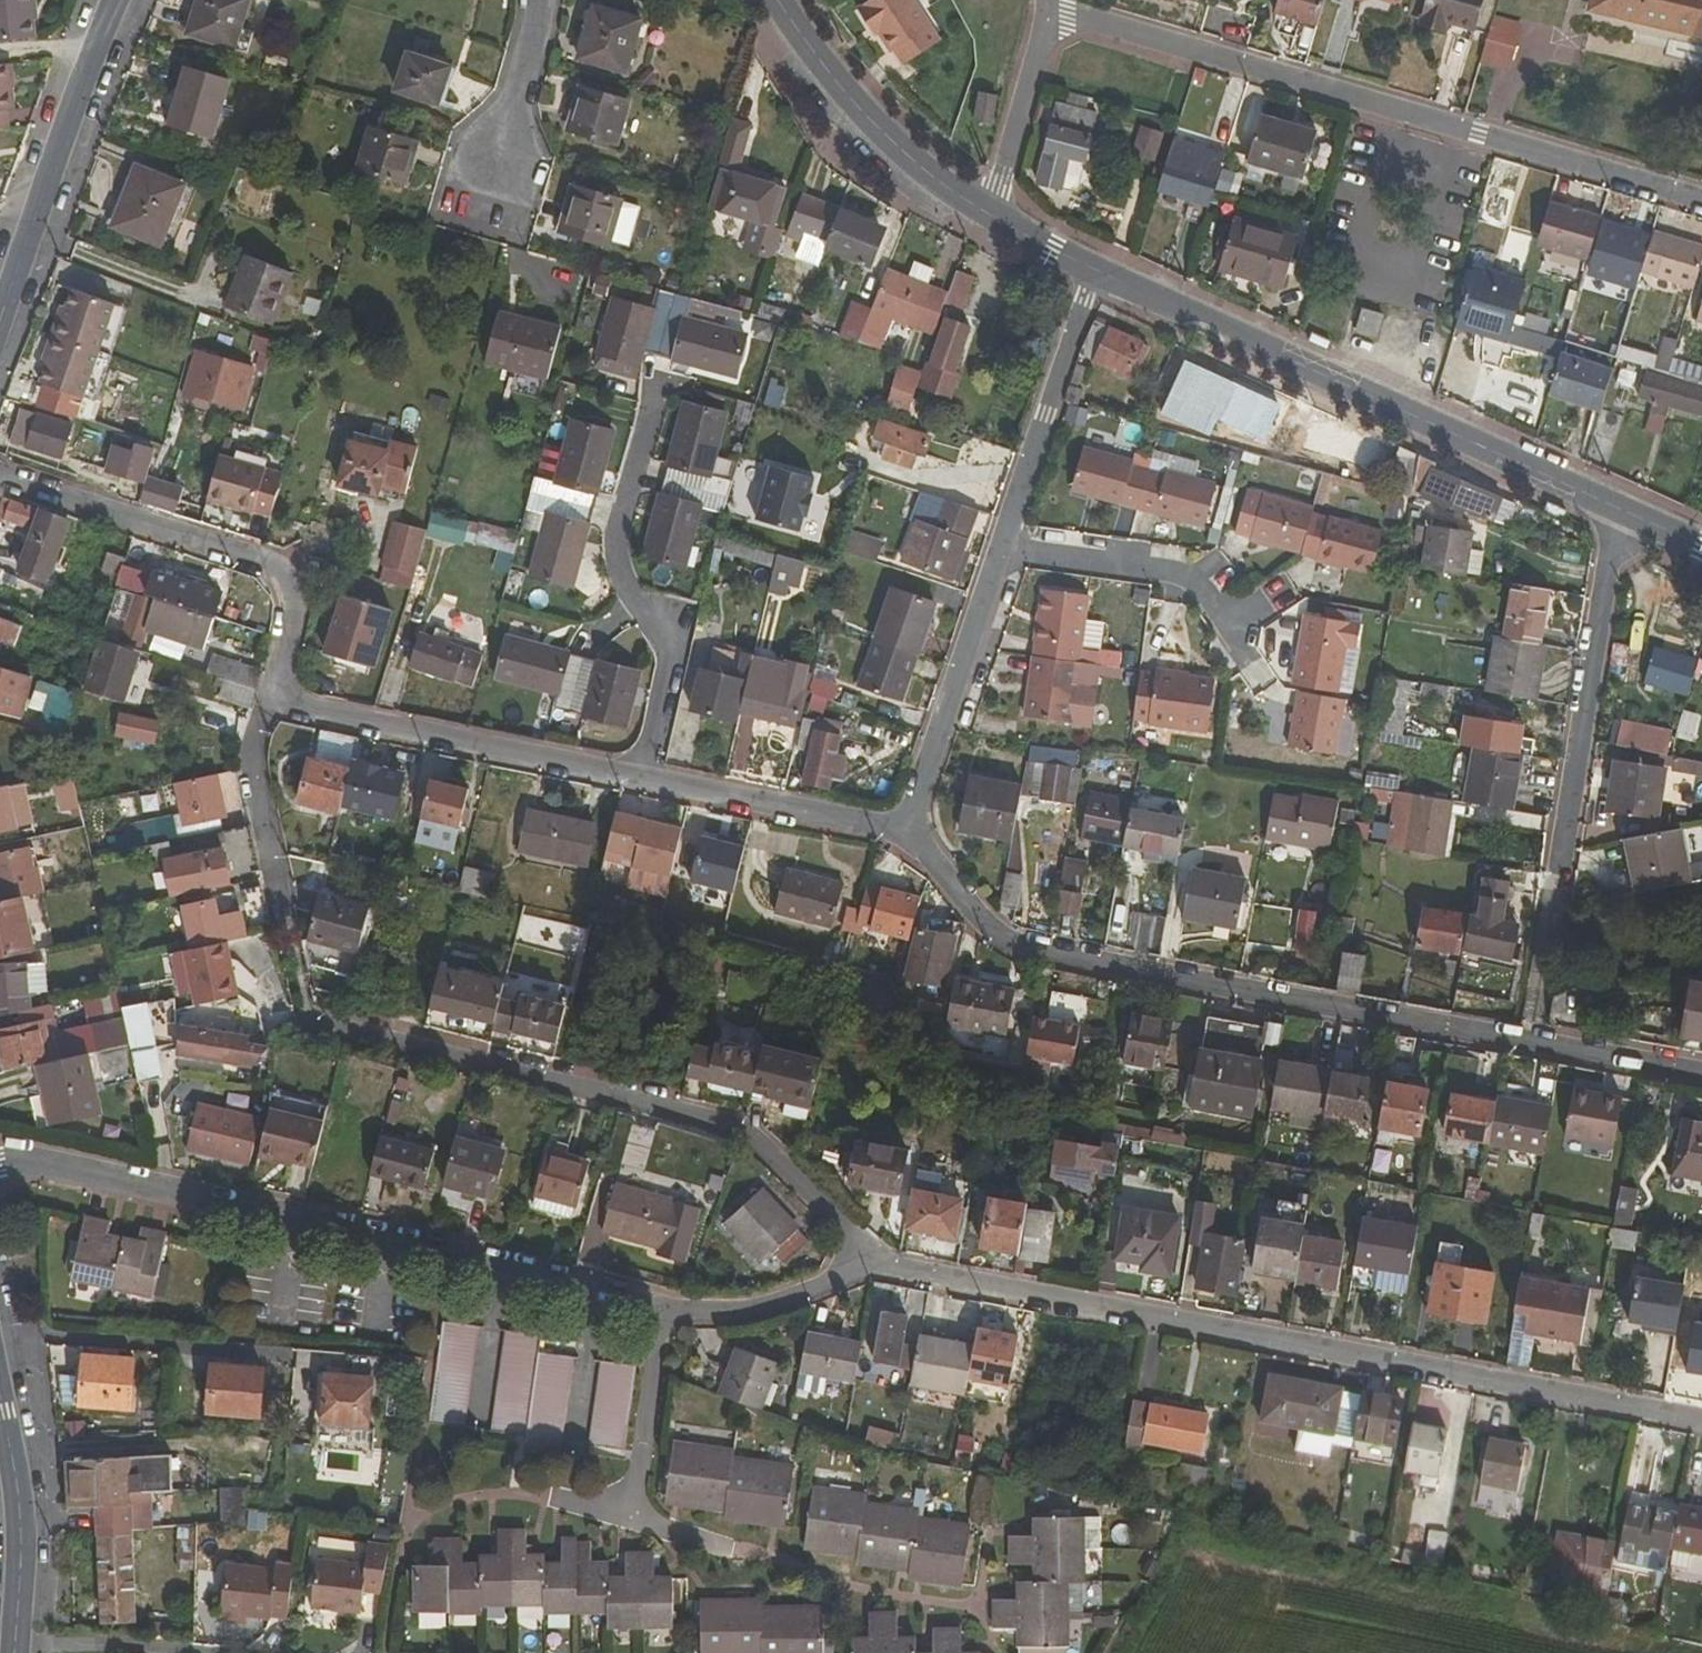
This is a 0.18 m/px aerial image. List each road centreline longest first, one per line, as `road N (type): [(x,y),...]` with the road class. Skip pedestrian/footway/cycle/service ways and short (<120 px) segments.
road 1 (residential): [(1701,1075),(1091,961),(1001,935),(910,826)]
road 2 (residential): [(1701,1420),(873,1259)]
road 3 (residential): [(678,1313),(425,1247),(18,1161),(0,1164)]
road 4 (residential): [(1048,15),(1701,201)]
road 5 (residential): [(873,1259),(743,1124),(307,1013)]
road 6 (tertiary): [(1098,273),(1618,503)]
road 7 (residential): [(274,701),(300,575),(0,475)]
road 8 (residential): [(642,776),(675,638),(652,625),(626,583),(618,542),(663,381)]
road 9 (residential): [(642,776),(274,701)]
road 10 (residential): [(1618,503),(1564,858)]
road 11 (residential): [(621,1514),(844,1583),(967,1604)]
road 12 (residential): [(0,324),(113,0)]
road 13 (residential): [(0,1329),(341,1357)]
road 14 (tertiary): [(774,0),(833,83),(926,173),(988,216)]
road 15 (residential): [(1004,551),(1098,273)]
road 16 (residential): [(910,826),(1004,551)]
road 17 (residential): [(910,826),(642,776)]
road 18 (residential): [(15,1652),(23,1532),(0,1387)]
road 19 (residential): [(1004,551),(1180,576),(1241,624)]
road 20 (residential): [(1048,15),(988,216)]
road 21 (residential): [(678,1313),(621,1514)]
road 22 (residential): [(873,1259),(767,1304),(678,1313)]
road 23 (residential): [(536,0),(493,177)]
road 24 (residential): [(273,852),(252,744),(274,701)]
road 25 (tertiary): [(988,216),(1098,273)]

